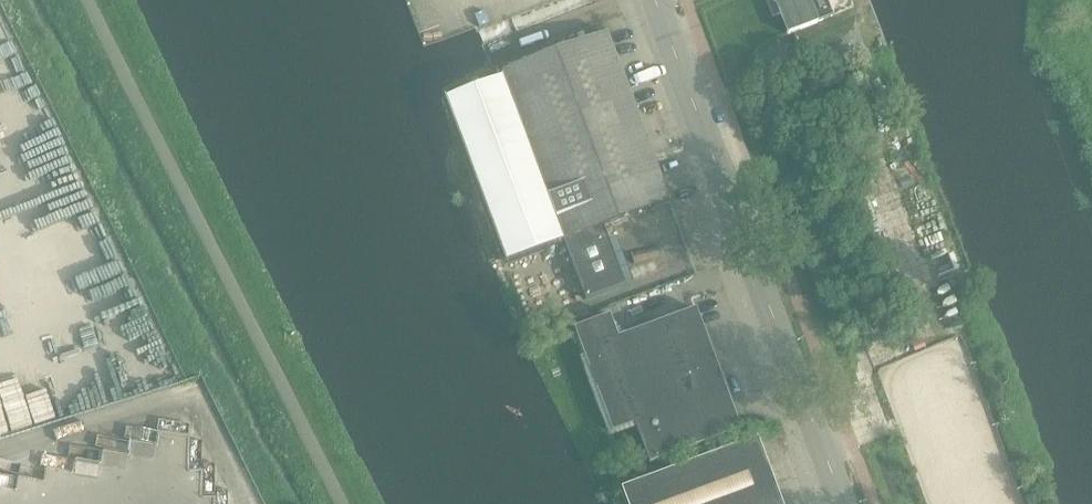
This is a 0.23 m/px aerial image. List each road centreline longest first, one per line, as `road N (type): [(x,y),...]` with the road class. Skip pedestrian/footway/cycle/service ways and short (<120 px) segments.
road 1 (tertiary): [(844,503),(655,0)]

